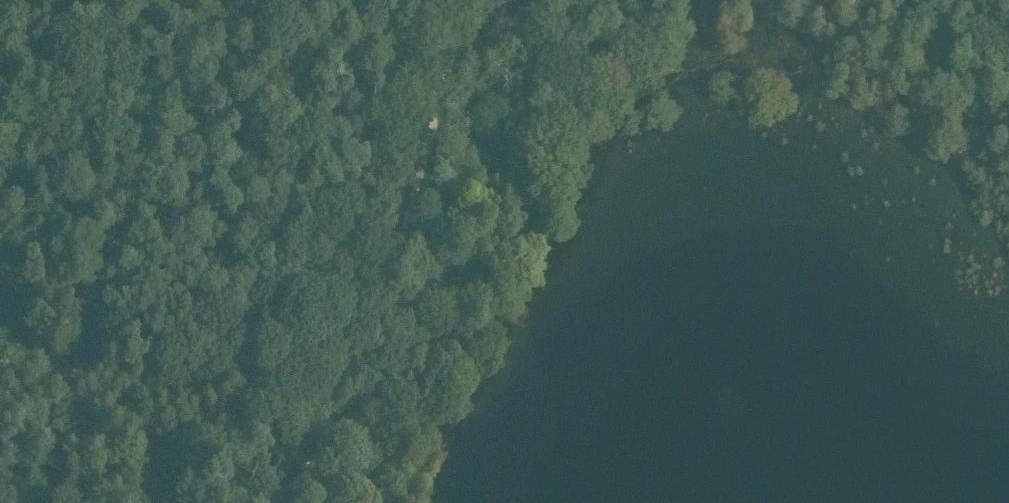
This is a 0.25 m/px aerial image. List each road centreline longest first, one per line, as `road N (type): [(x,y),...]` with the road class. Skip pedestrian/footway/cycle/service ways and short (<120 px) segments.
road 1 (track): [(176,391),(241,391),(286,379),(371,307),(419,180),(469,0)]
road 2 (track): [(0,368),(176,391)]
road 3 (track): [(371,307),(355,369),(409,434)]

